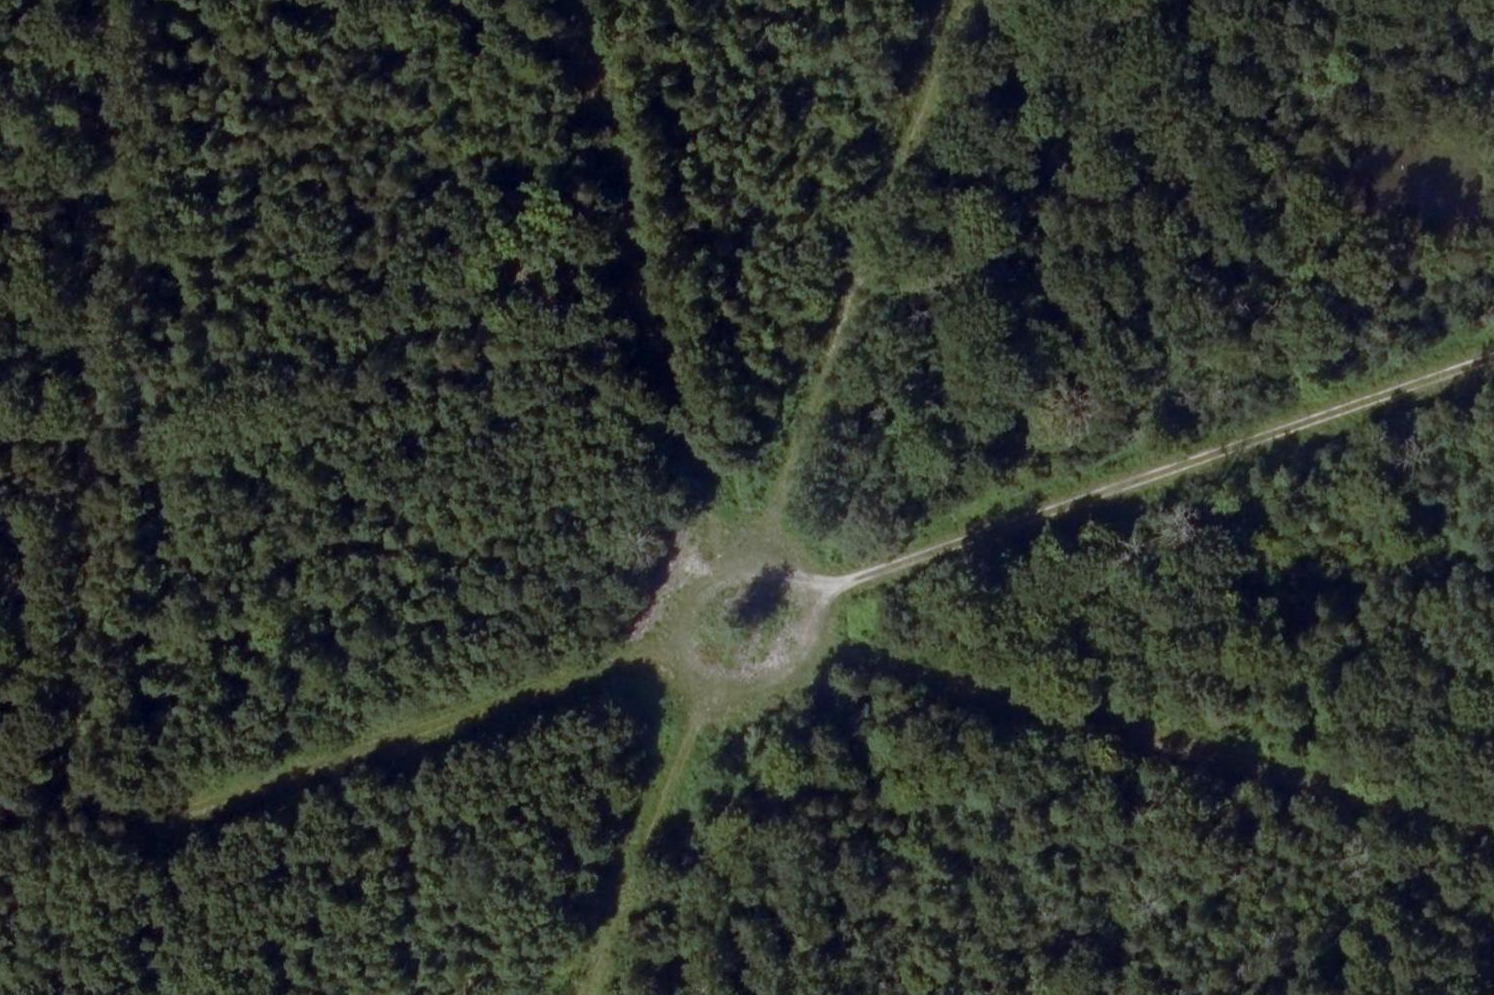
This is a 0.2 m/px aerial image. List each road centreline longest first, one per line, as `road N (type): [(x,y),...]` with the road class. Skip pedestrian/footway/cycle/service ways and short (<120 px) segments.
road 1 (track): [(1493,357),(787,599)]
road 2 (track): [(65,851),(677,647)]
road 3 (track): [(754,569),(968,0)]
road 4 (track): [(675,609),(677,647),(701,677),(719,684),(758,681),(786,655),(793,617),(767,576),(715,568),(684,591)]

